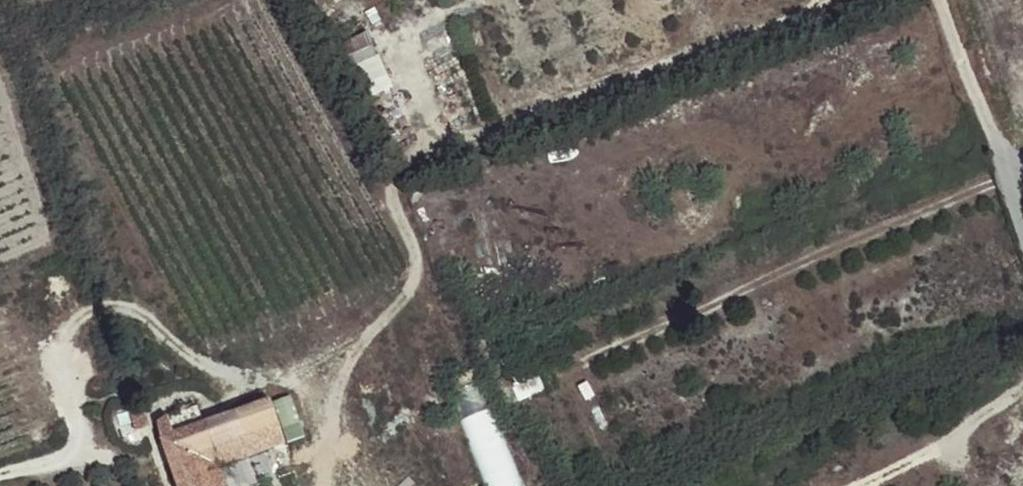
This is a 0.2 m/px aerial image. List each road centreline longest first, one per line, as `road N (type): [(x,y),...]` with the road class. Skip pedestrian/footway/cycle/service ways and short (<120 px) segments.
road 1 (track): [(322,485),(333,405),(351,356),(407,296),(417,269),(389,185),(425,141),(402,52),(405,36),(488,0)]
road 2 (track): [(351,356),(277,376),(237,378),(176,346),(142,314),(117,308),(82,315),(56,354),(77,434),(72,452),(0,475)]
road 3 (track): [(587,359),(1009,178)]
road 4 (unclassified): [(935,0),(1022,222)]

